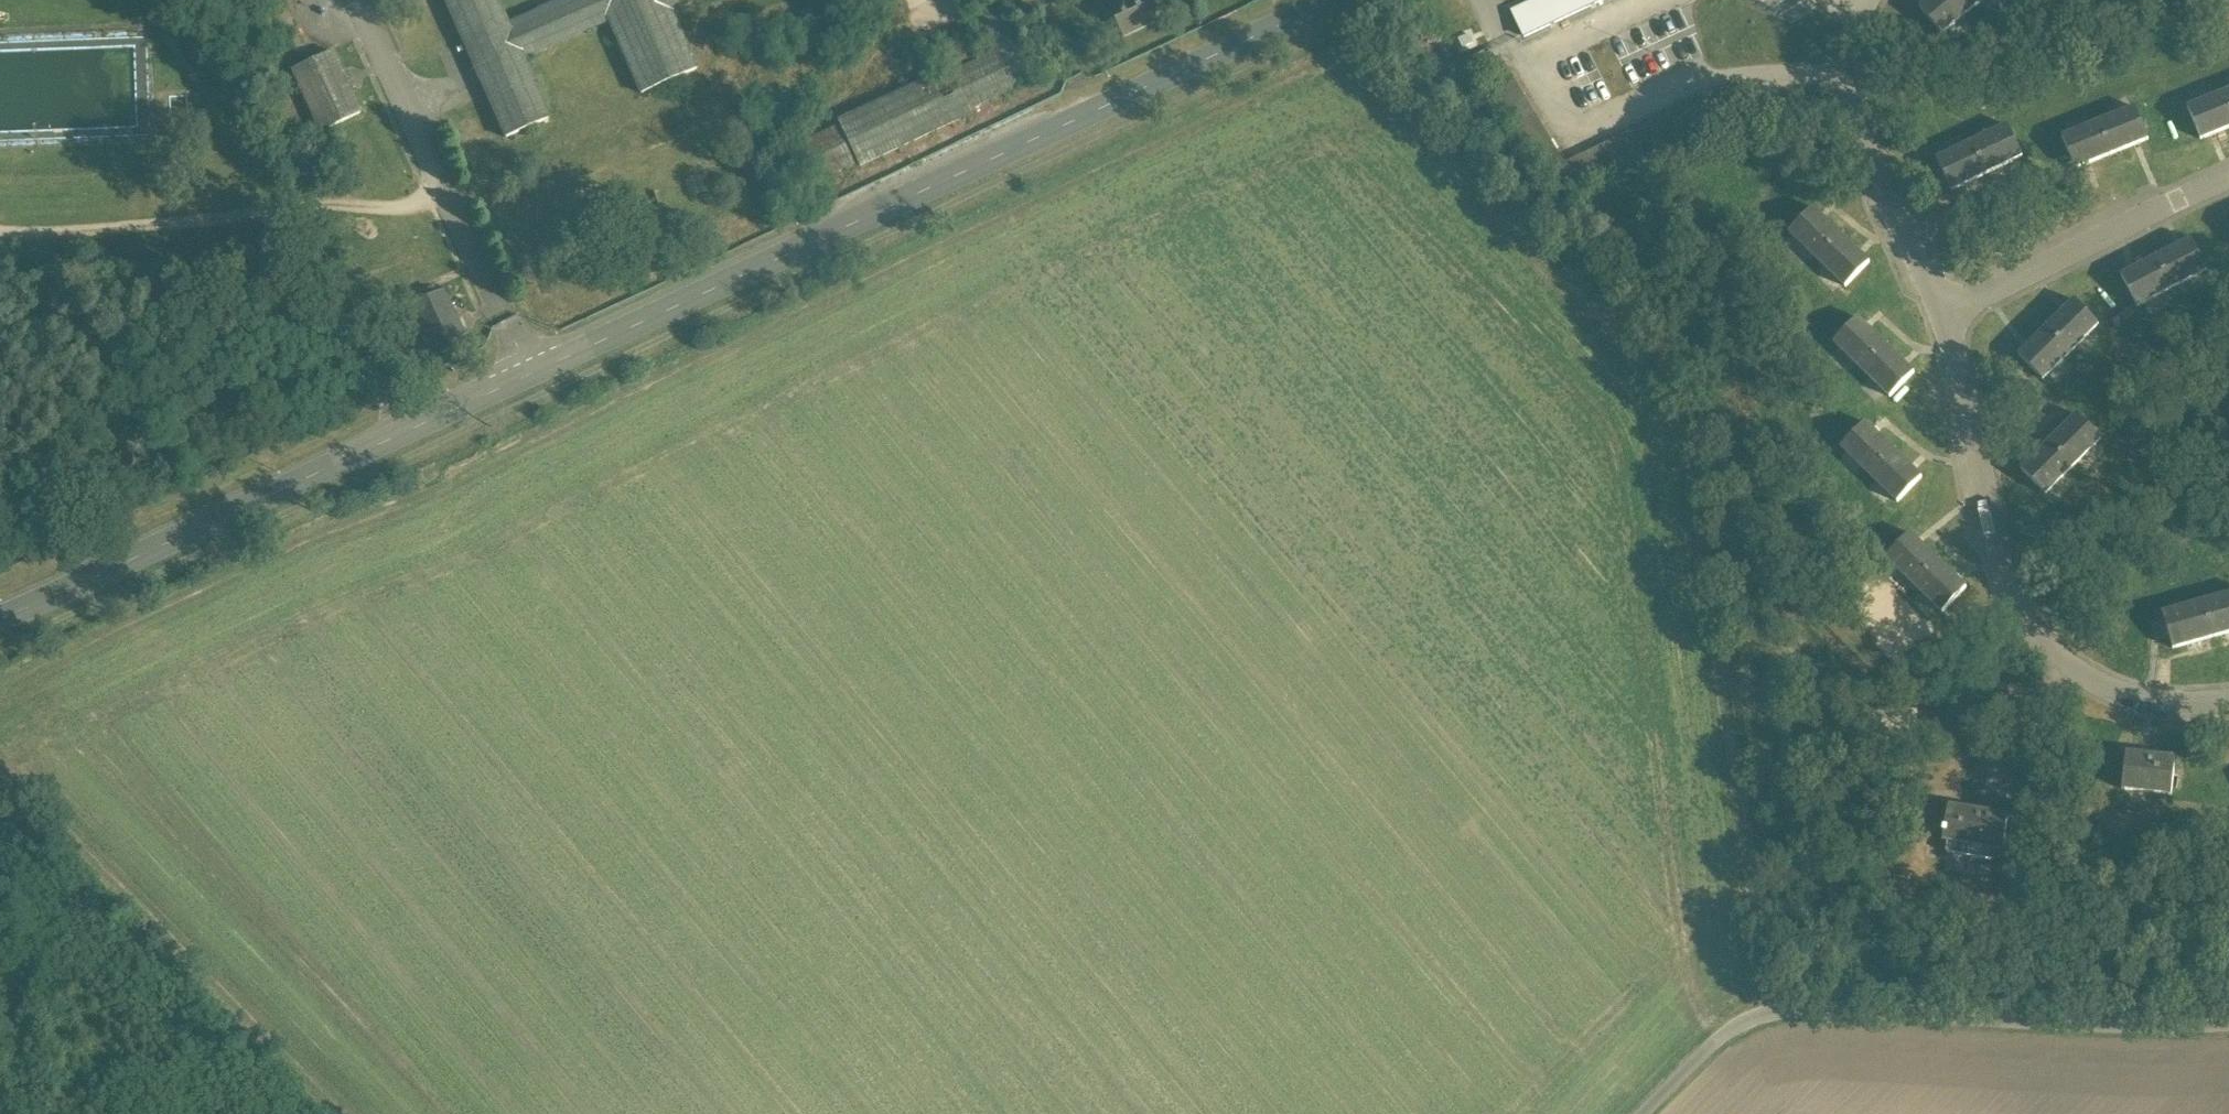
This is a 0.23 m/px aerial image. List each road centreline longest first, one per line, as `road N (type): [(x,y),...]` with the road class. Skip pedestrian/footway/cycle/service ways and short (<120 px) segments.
road 1 (tertiary): [(0,619),(1335,0)]
road 2 (track): [(2228,1033),(2145,1036),(1787,1018),(1740,1031),(1658,1113)]
road 3 (residential): [(2228,700),(2152,701),(2115,691),(2055,655),(2026,626),(2002,569),(1942,317)]
road 4 (residential): [(1942,317),(1853,112),(1853,55),(1869,0)]
road 5 (residential): [(1942,317),(2228,176)]

